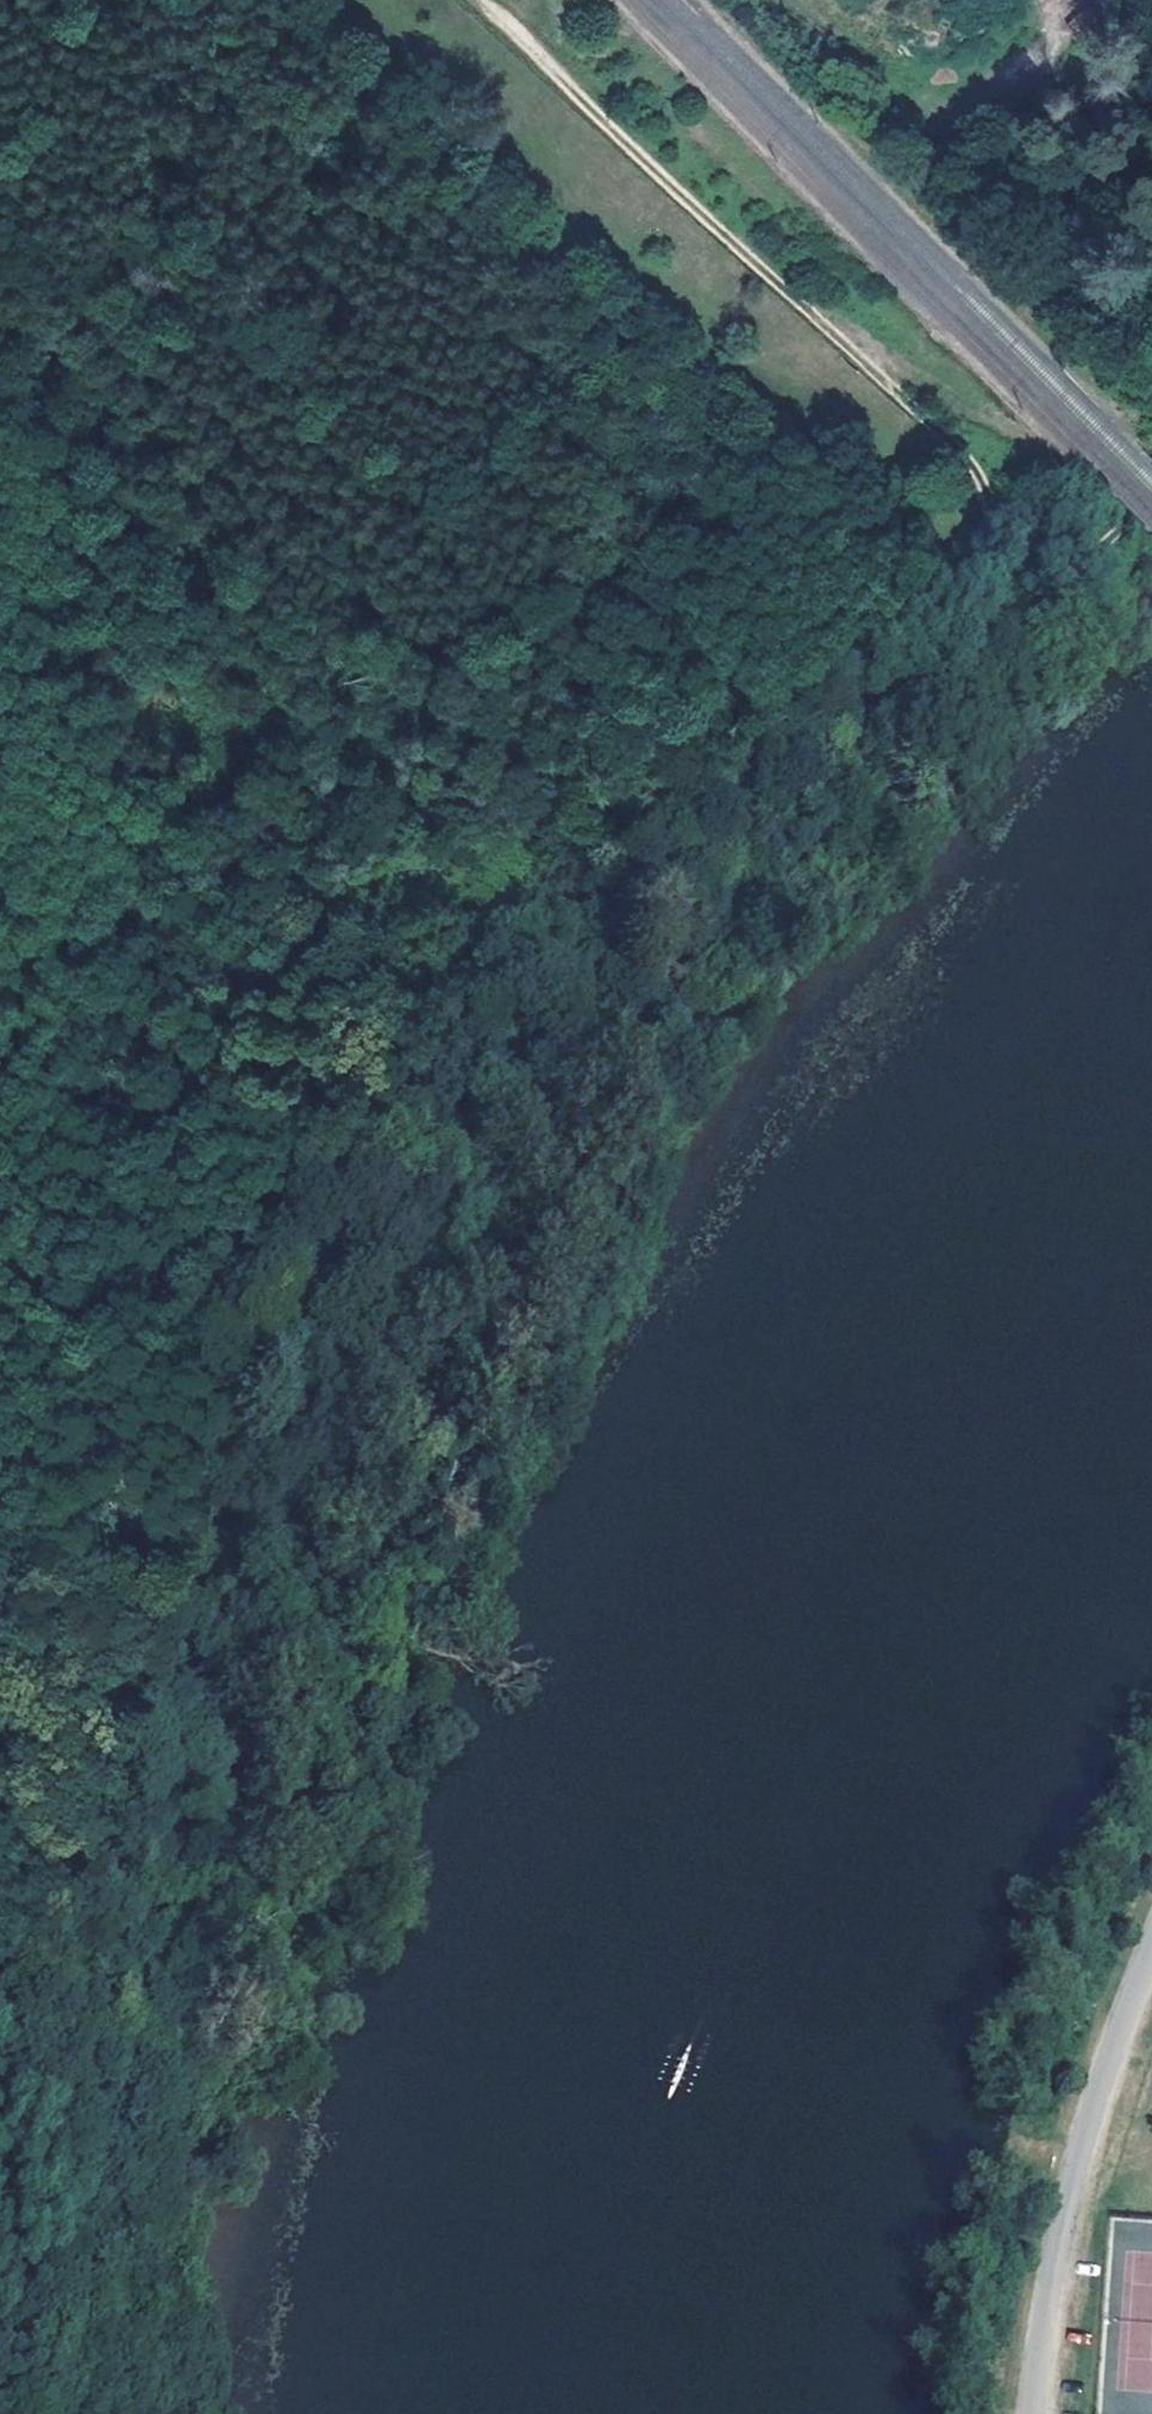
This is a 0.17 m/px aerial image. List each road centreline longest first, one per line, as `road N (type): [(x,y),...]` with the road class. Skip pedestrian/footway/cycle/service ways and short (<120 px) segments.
road 1 (track): [(26,2413),(61,1683),(225,1298),(364,1089),(472,1017),(579,995),(684,960),(737,912),(807,840),(837,786),(864,710),(904,658)]
road 2 (track): [(904,658),(883,644),(884,621),(911,589),(961,558),(988,514),(973,465),(479,0)]
road 3 (residential): [(1151,1967),(1089,2150),(1063,2259),(1041,2413)]
road 4 (track): [(1151,493),(1047,588),(937,660),(904,658)]

